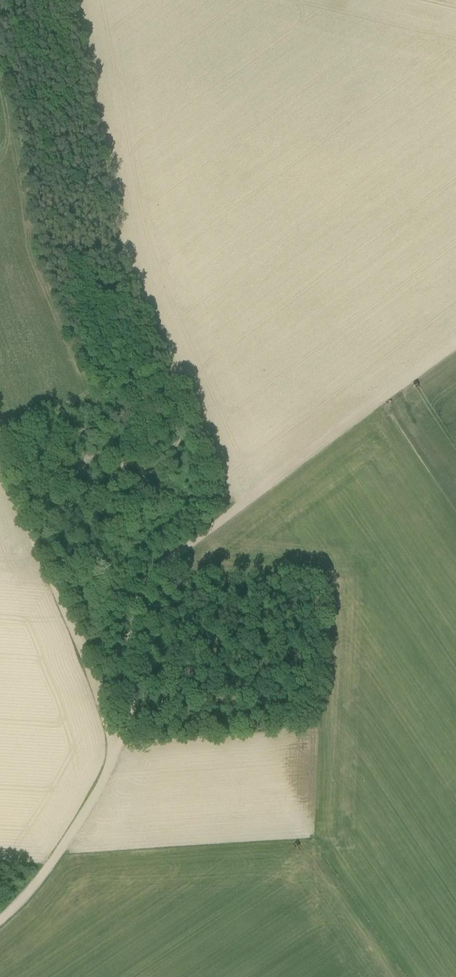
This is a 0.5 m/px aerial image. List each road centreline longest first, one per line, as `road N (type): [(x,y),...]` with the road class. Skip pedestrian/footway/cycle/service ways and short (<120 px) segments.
road 1 (track): [(117,739),(127,721),(130,624),(151,576),(455,345)]
road 2 (track): [(0,455),(117,739)]
road 3 (track): [(0,921),(35,887),(81,818),(117,739)]

